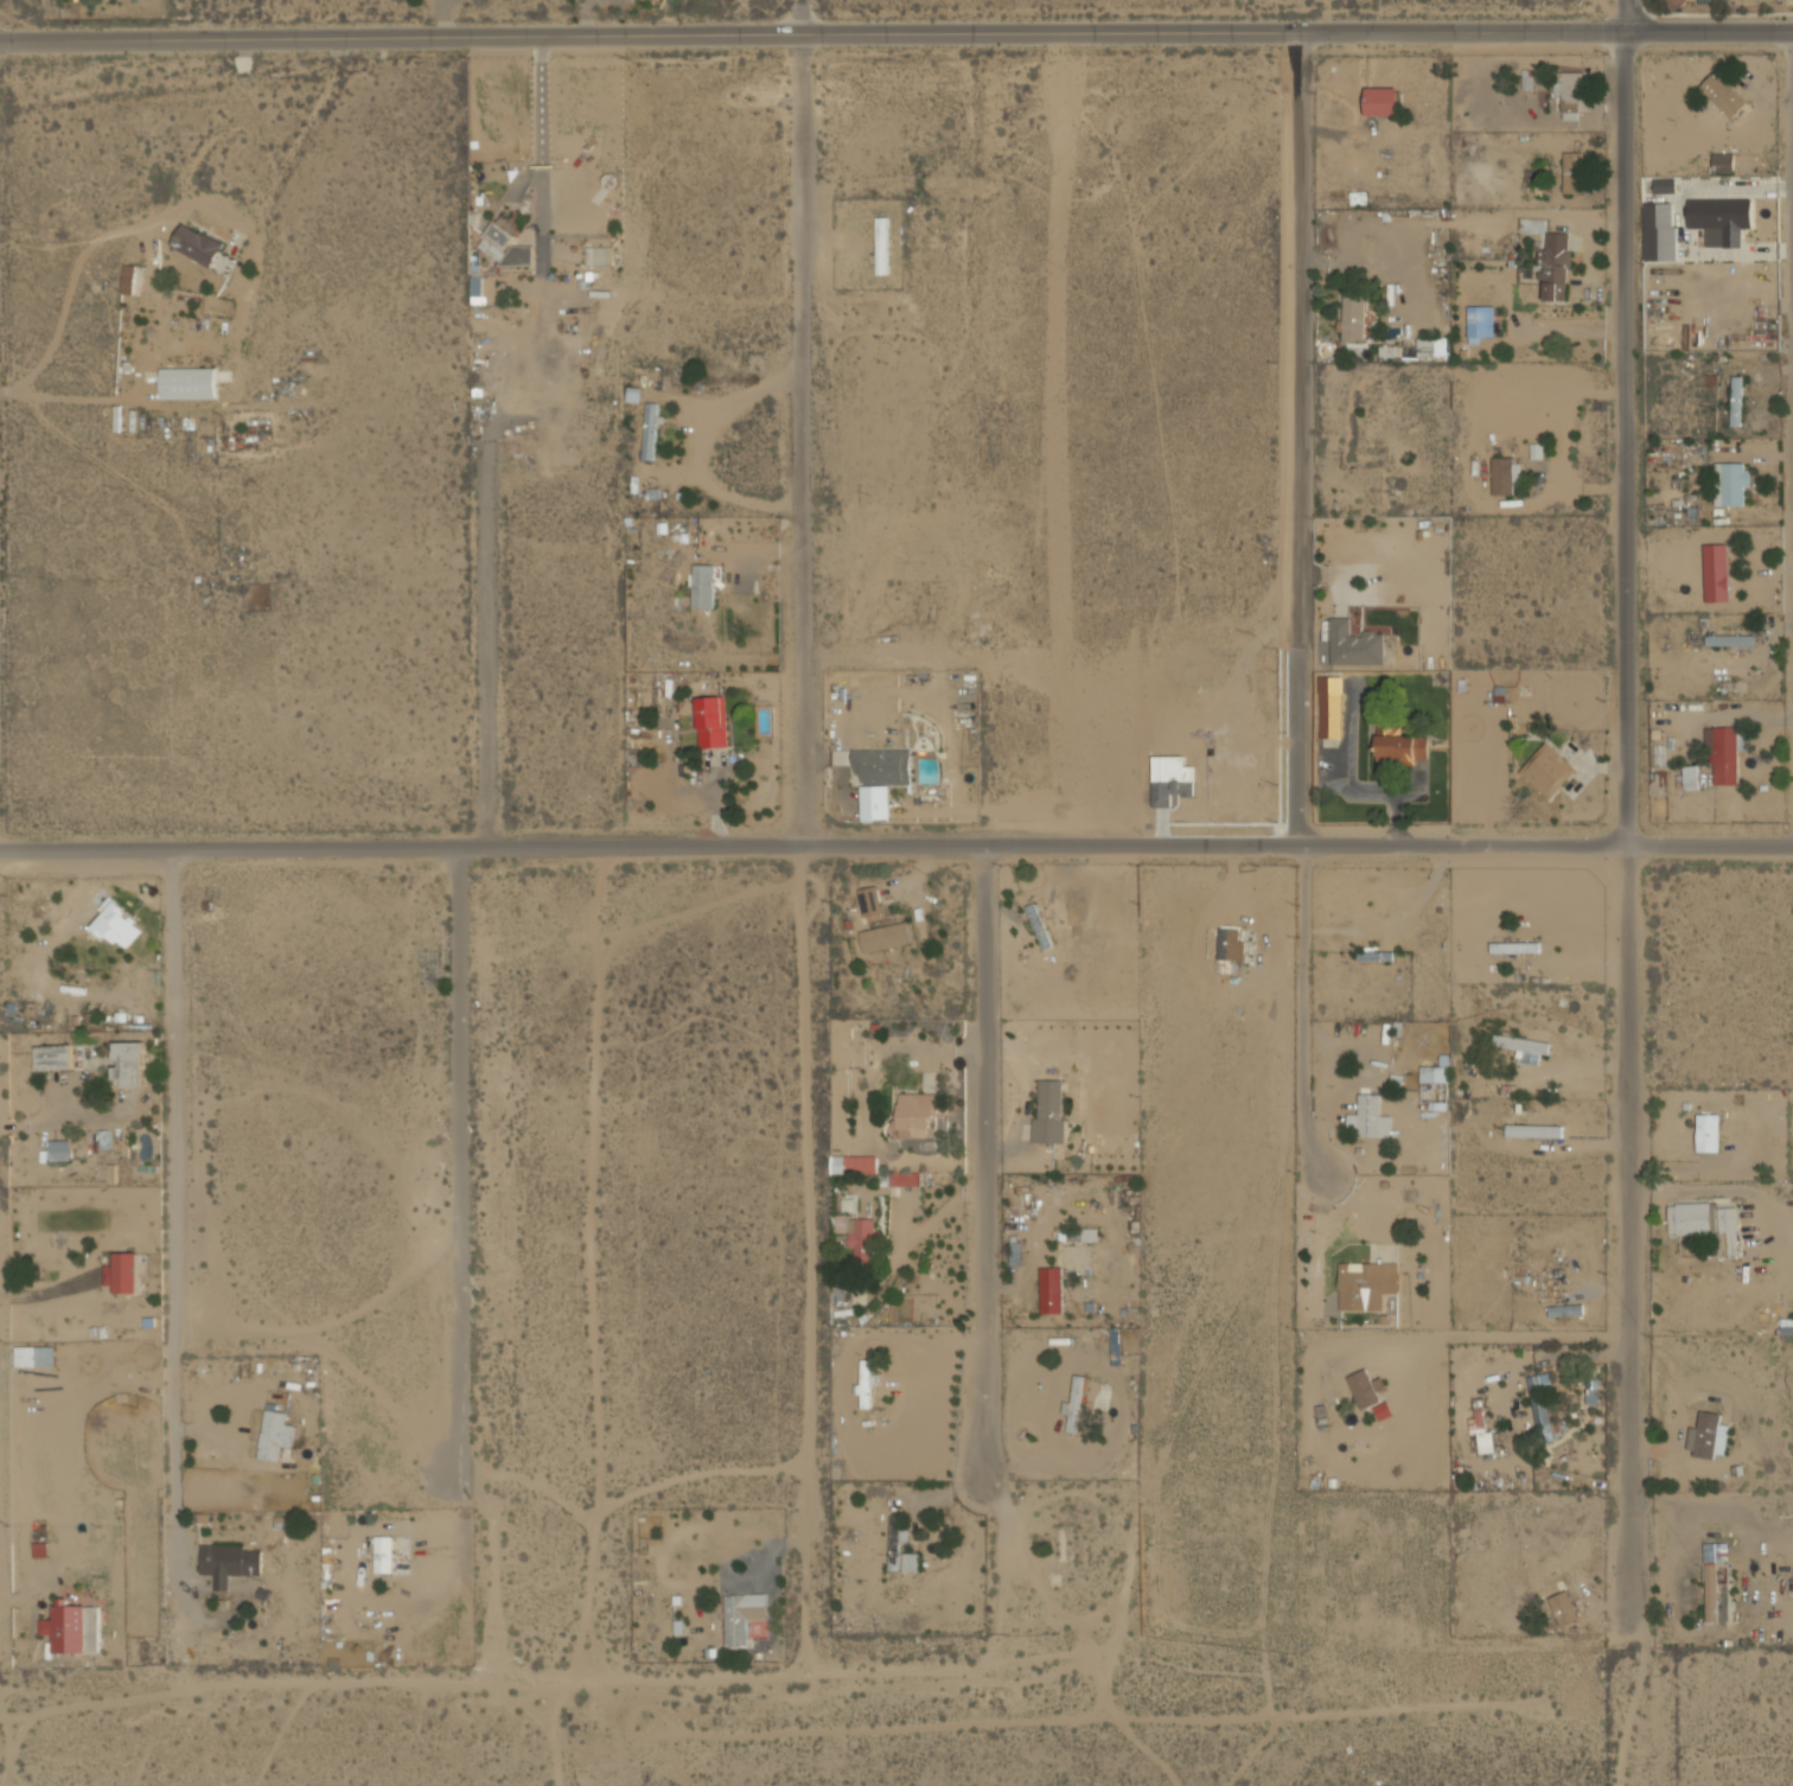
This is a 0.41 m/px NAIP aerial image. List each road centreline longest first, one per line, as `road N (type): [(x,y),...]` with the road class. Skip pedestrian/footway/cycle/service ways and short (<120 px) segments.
road 1 (residential): [(1792,846),(0,833)]
road 2 (tertiary): [(1792,32),(0,40)]
road 3 (residential): [(1623,0),(1634,1612)]
road 4 (residential): [(830,1628),(800,32)]
road 5 (residential): [(1303,31),(1296,1150)]
road 6 (residential): [(978,836),(982,1493)]

